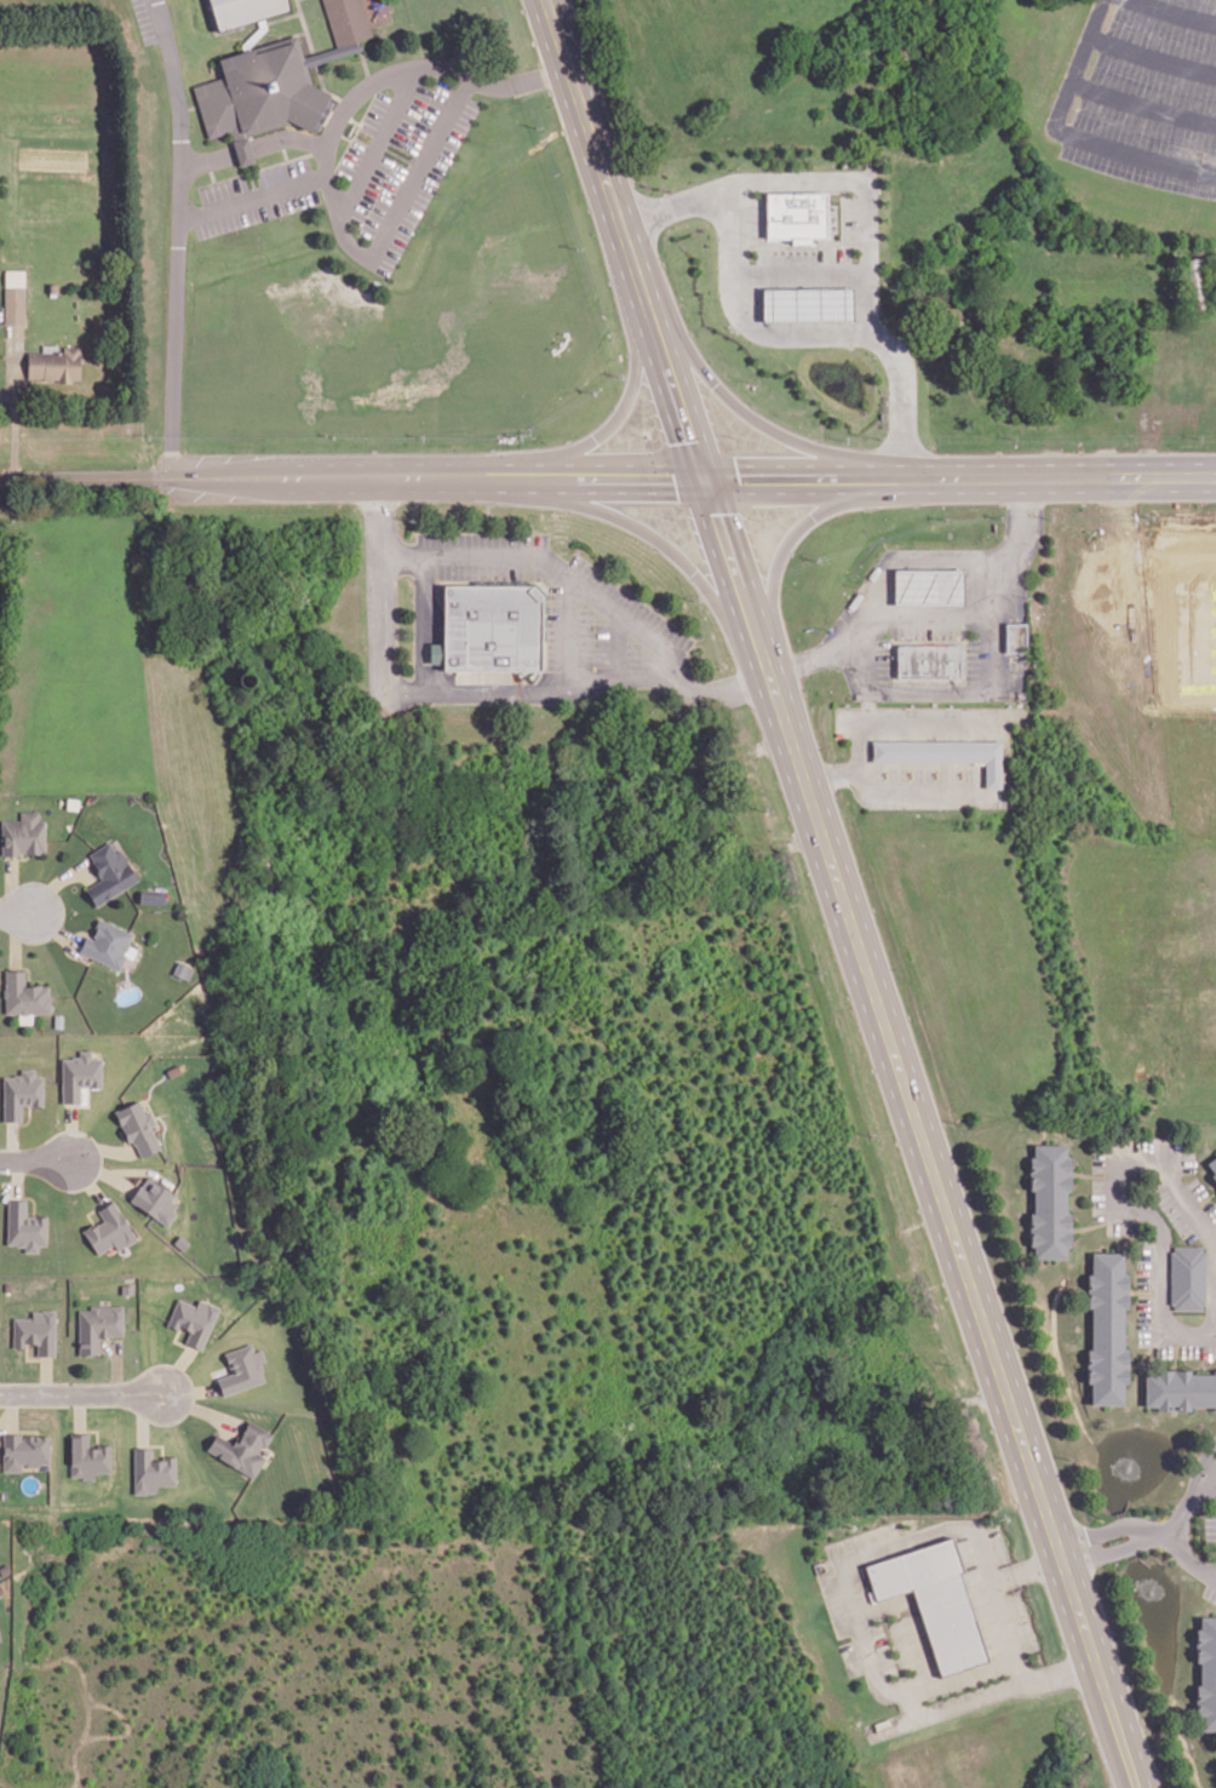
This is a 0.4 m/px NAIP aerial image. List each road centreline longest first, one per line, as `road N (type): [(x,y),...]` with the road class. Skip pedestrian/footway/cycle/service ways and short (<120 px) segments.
road 1 (primary): [(1099,1668),(770,677)]
road 2 (residential): [(1215,1259),(1215,1334),(1168,1326),(1159,1312),(1159,1223),(1115,1194),(1123,1162),(1141,1158),(1165,1169),(1215,1259)]
road 3 (tertiary): [(187,477),(510,477)]
road 4 (primary): [(765,660),(670,548),(608,512),(510,477)]
road 5 (primary): [(548,0),(646,298)]
road 6 (secondary): [(906,480),(1215,477)]
road 7 (primary): [(884,480),(748,416),(646,298)]
road 8 (residential): [(380,477),(384,711)]
road 9 (primary): [(650,314),(623,412),(587,446),(529,477)]
road 10 (primary): [(759,644),(785,545),(861,478)]
road 11 (tertiary): [(0,478),(187,477)]
road 12 (primary): [(759,644),(704,477)]
road 13 (tertiary): [(529,477),(704,477)]
road 14 (primary): [(650,314),(704,477)]
road 15 (residential): [(0,1393),(162,1392)]
road 16 (secondary): [(704,477),(861,478)]
road 17 (primary): [(1138,1787),(1099,1668)]

